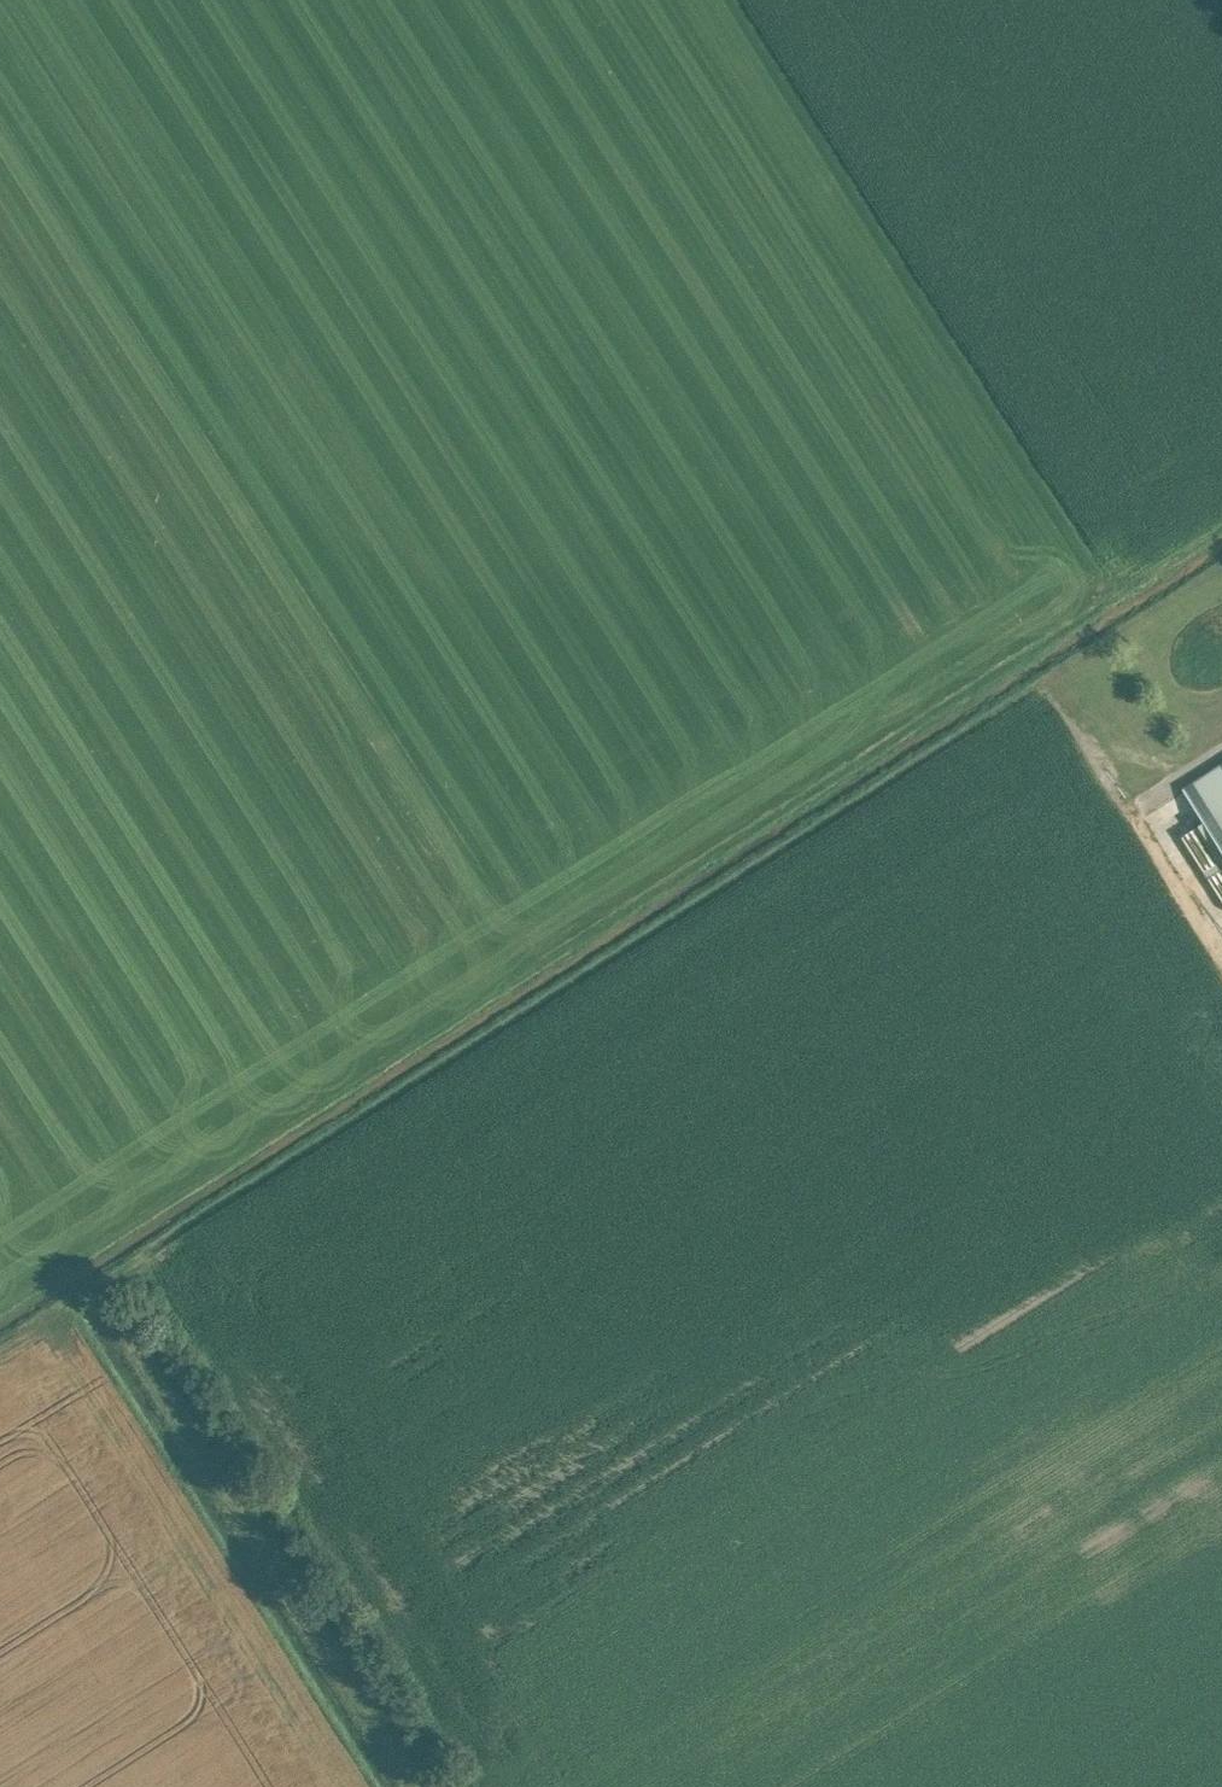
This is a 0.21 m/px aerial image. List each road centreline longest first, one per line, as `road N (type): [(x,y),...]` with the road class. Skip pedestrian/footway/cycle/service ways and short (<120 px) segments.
road 1 (track): [(126,1331),(412,1786)]

